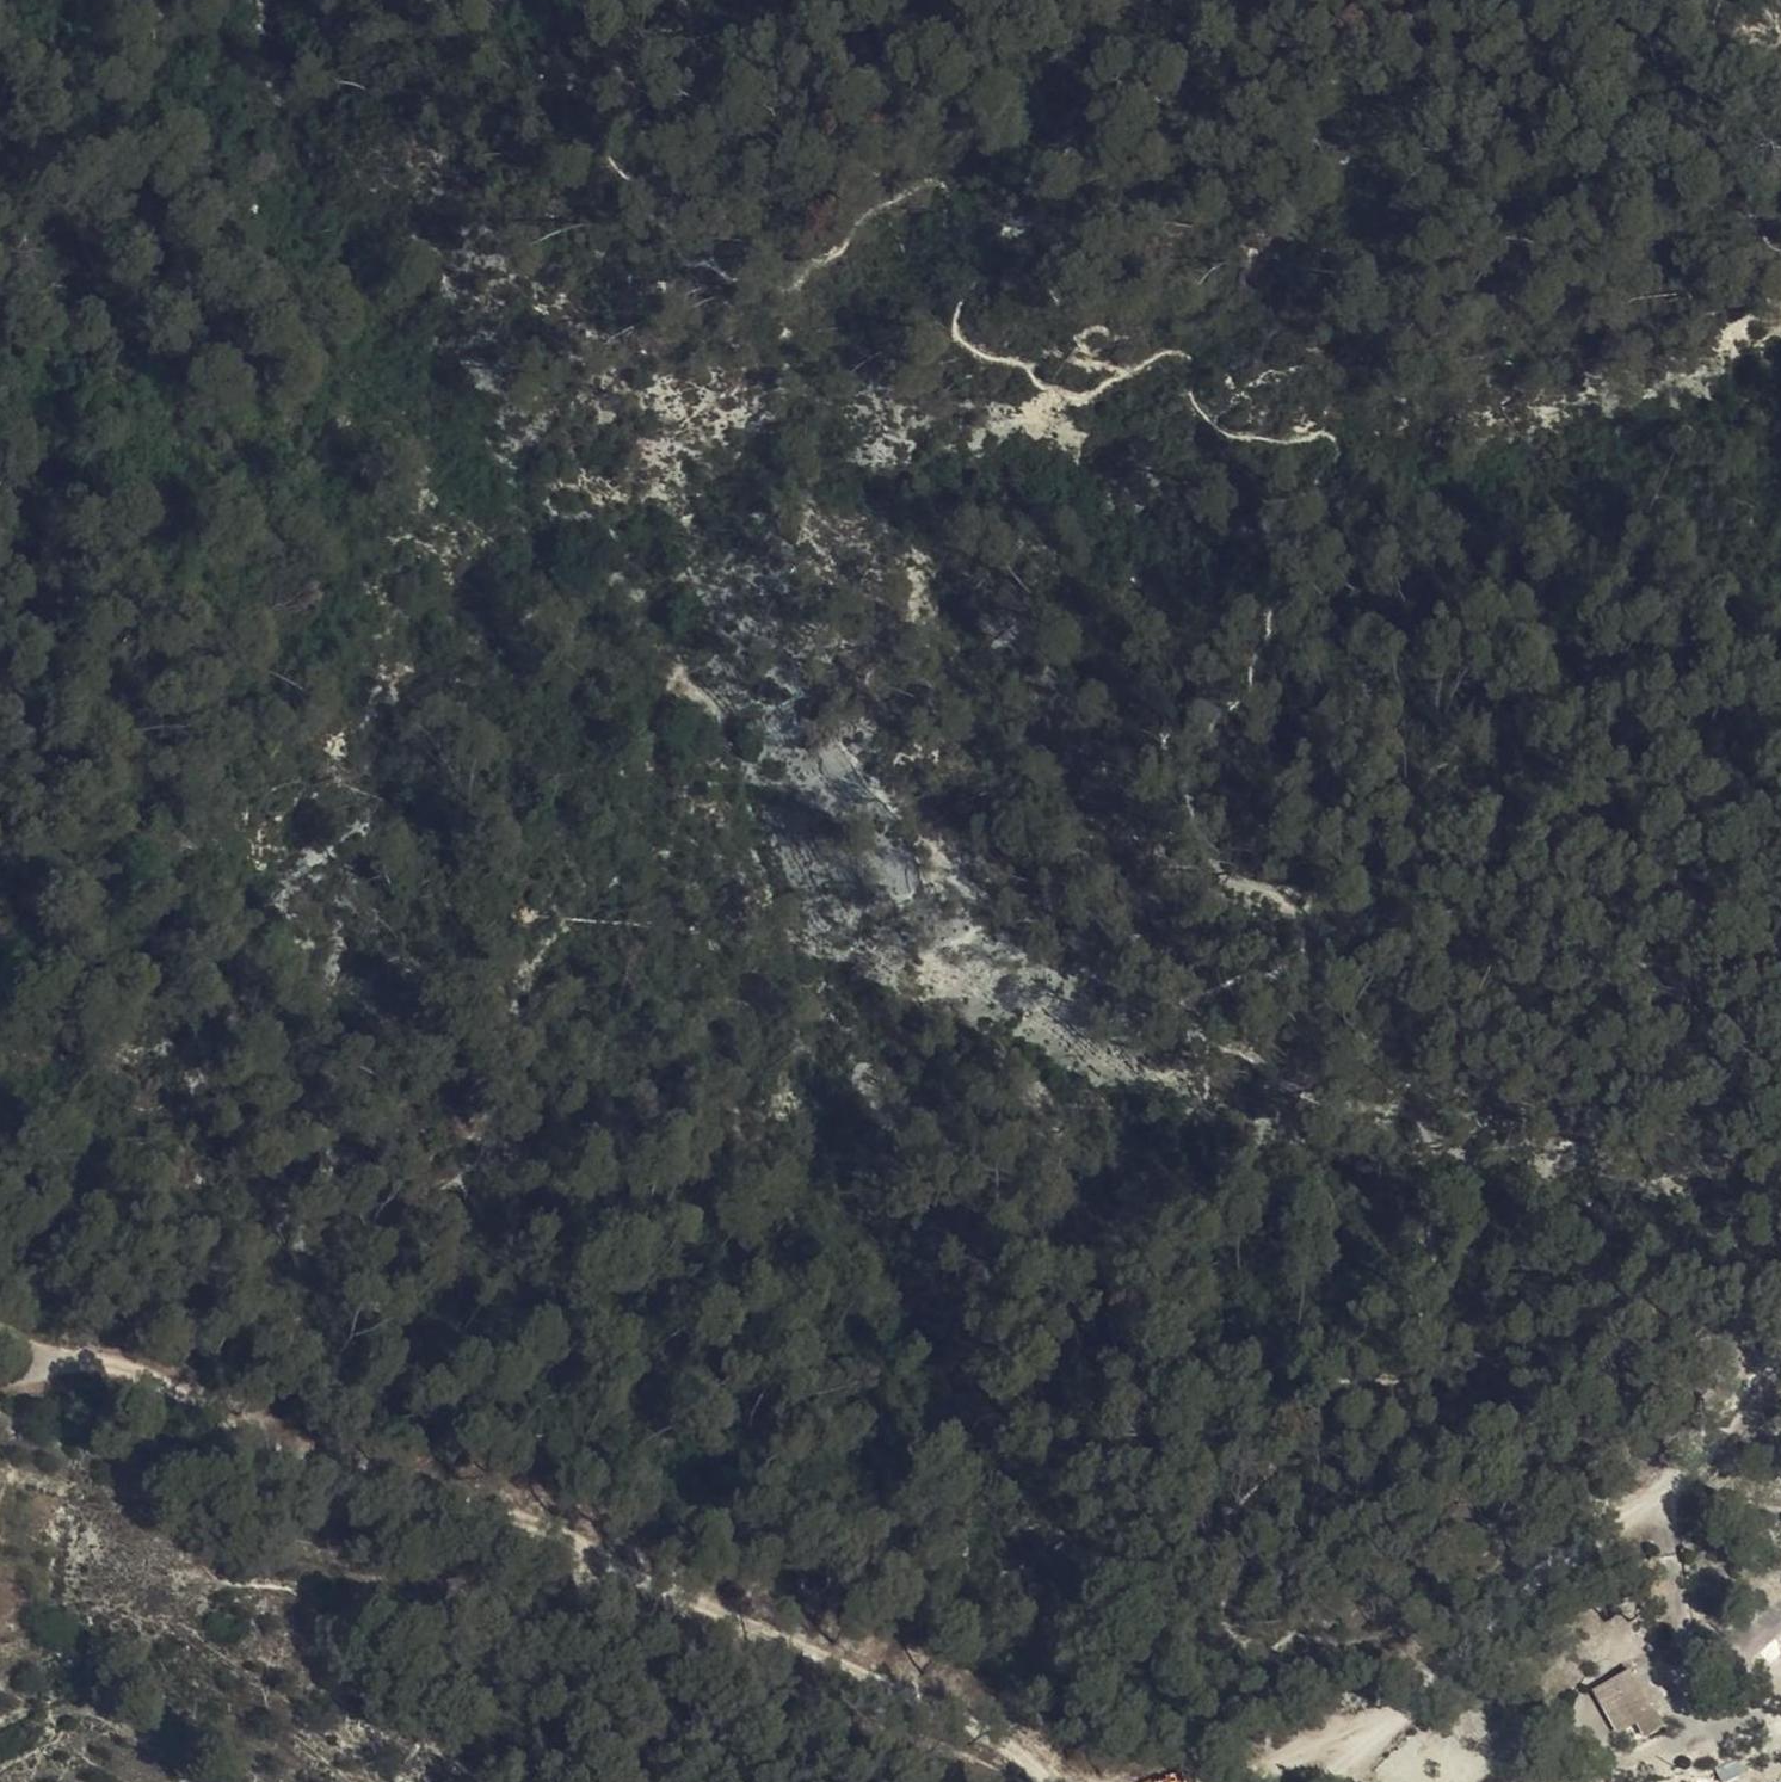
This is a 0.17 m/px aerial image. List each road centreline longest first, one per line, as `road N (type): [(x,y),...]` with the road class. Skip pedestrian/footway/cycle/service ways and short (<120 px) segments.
road 1 (track): [(1049,1781),(958,1714),(632,1559),(302,1447),(143,1374),(42,1348),(0,1317)]
road 2 (track): [(1345,1739),(1464,1654),(1527,1572),(1616,1527),(1780,1359)]
road 3 (track): [(1345,1739),(1228,1781)]

